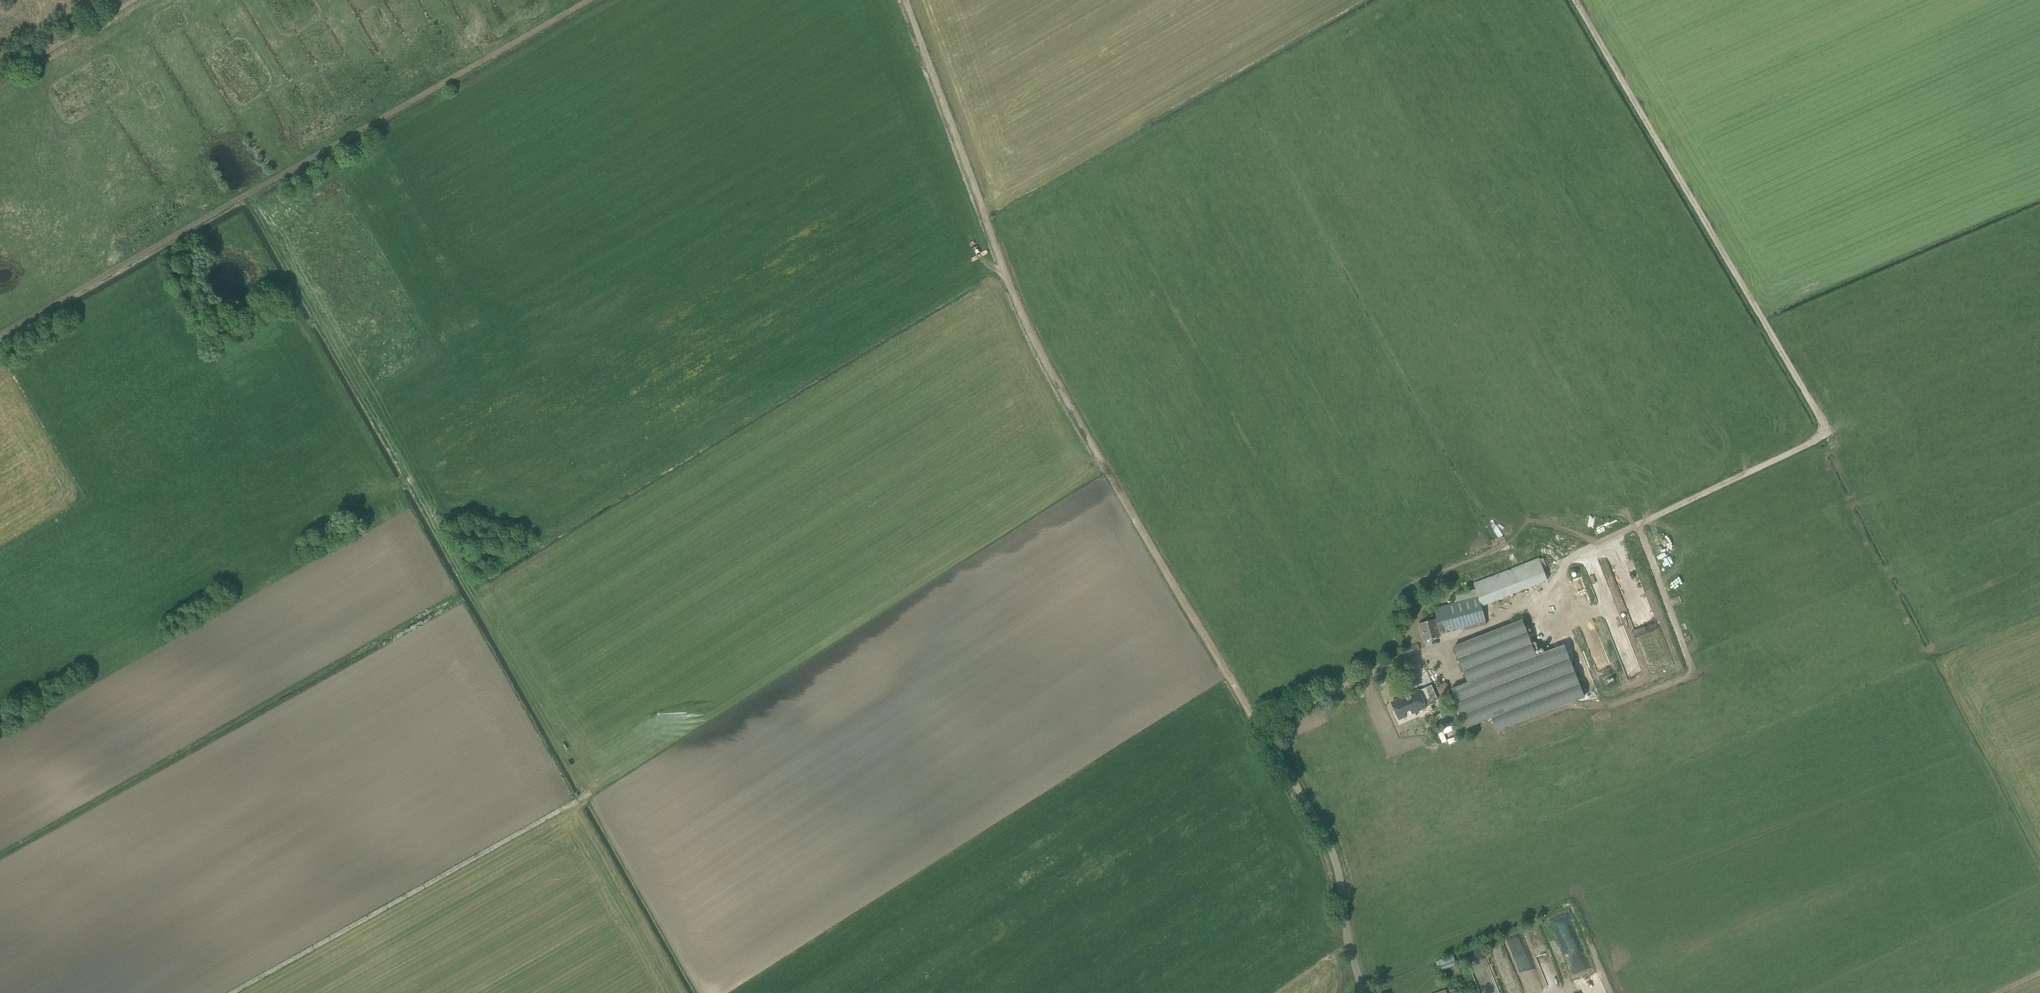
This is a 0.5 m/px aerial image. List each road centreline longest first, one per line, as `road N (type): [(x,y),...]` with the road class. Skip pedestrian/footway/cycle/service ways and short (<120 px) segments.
road 1 (track): [(904,0),(1023,317),(1255,719)]
road 2 (track): [(1578,0),(1821,422),(1818,436),(1631,525)]
road 3 (unclassified): [(1361,992),(1336,866),(1255,719)]
road 4 (track): [(149,0),(0,82)]

